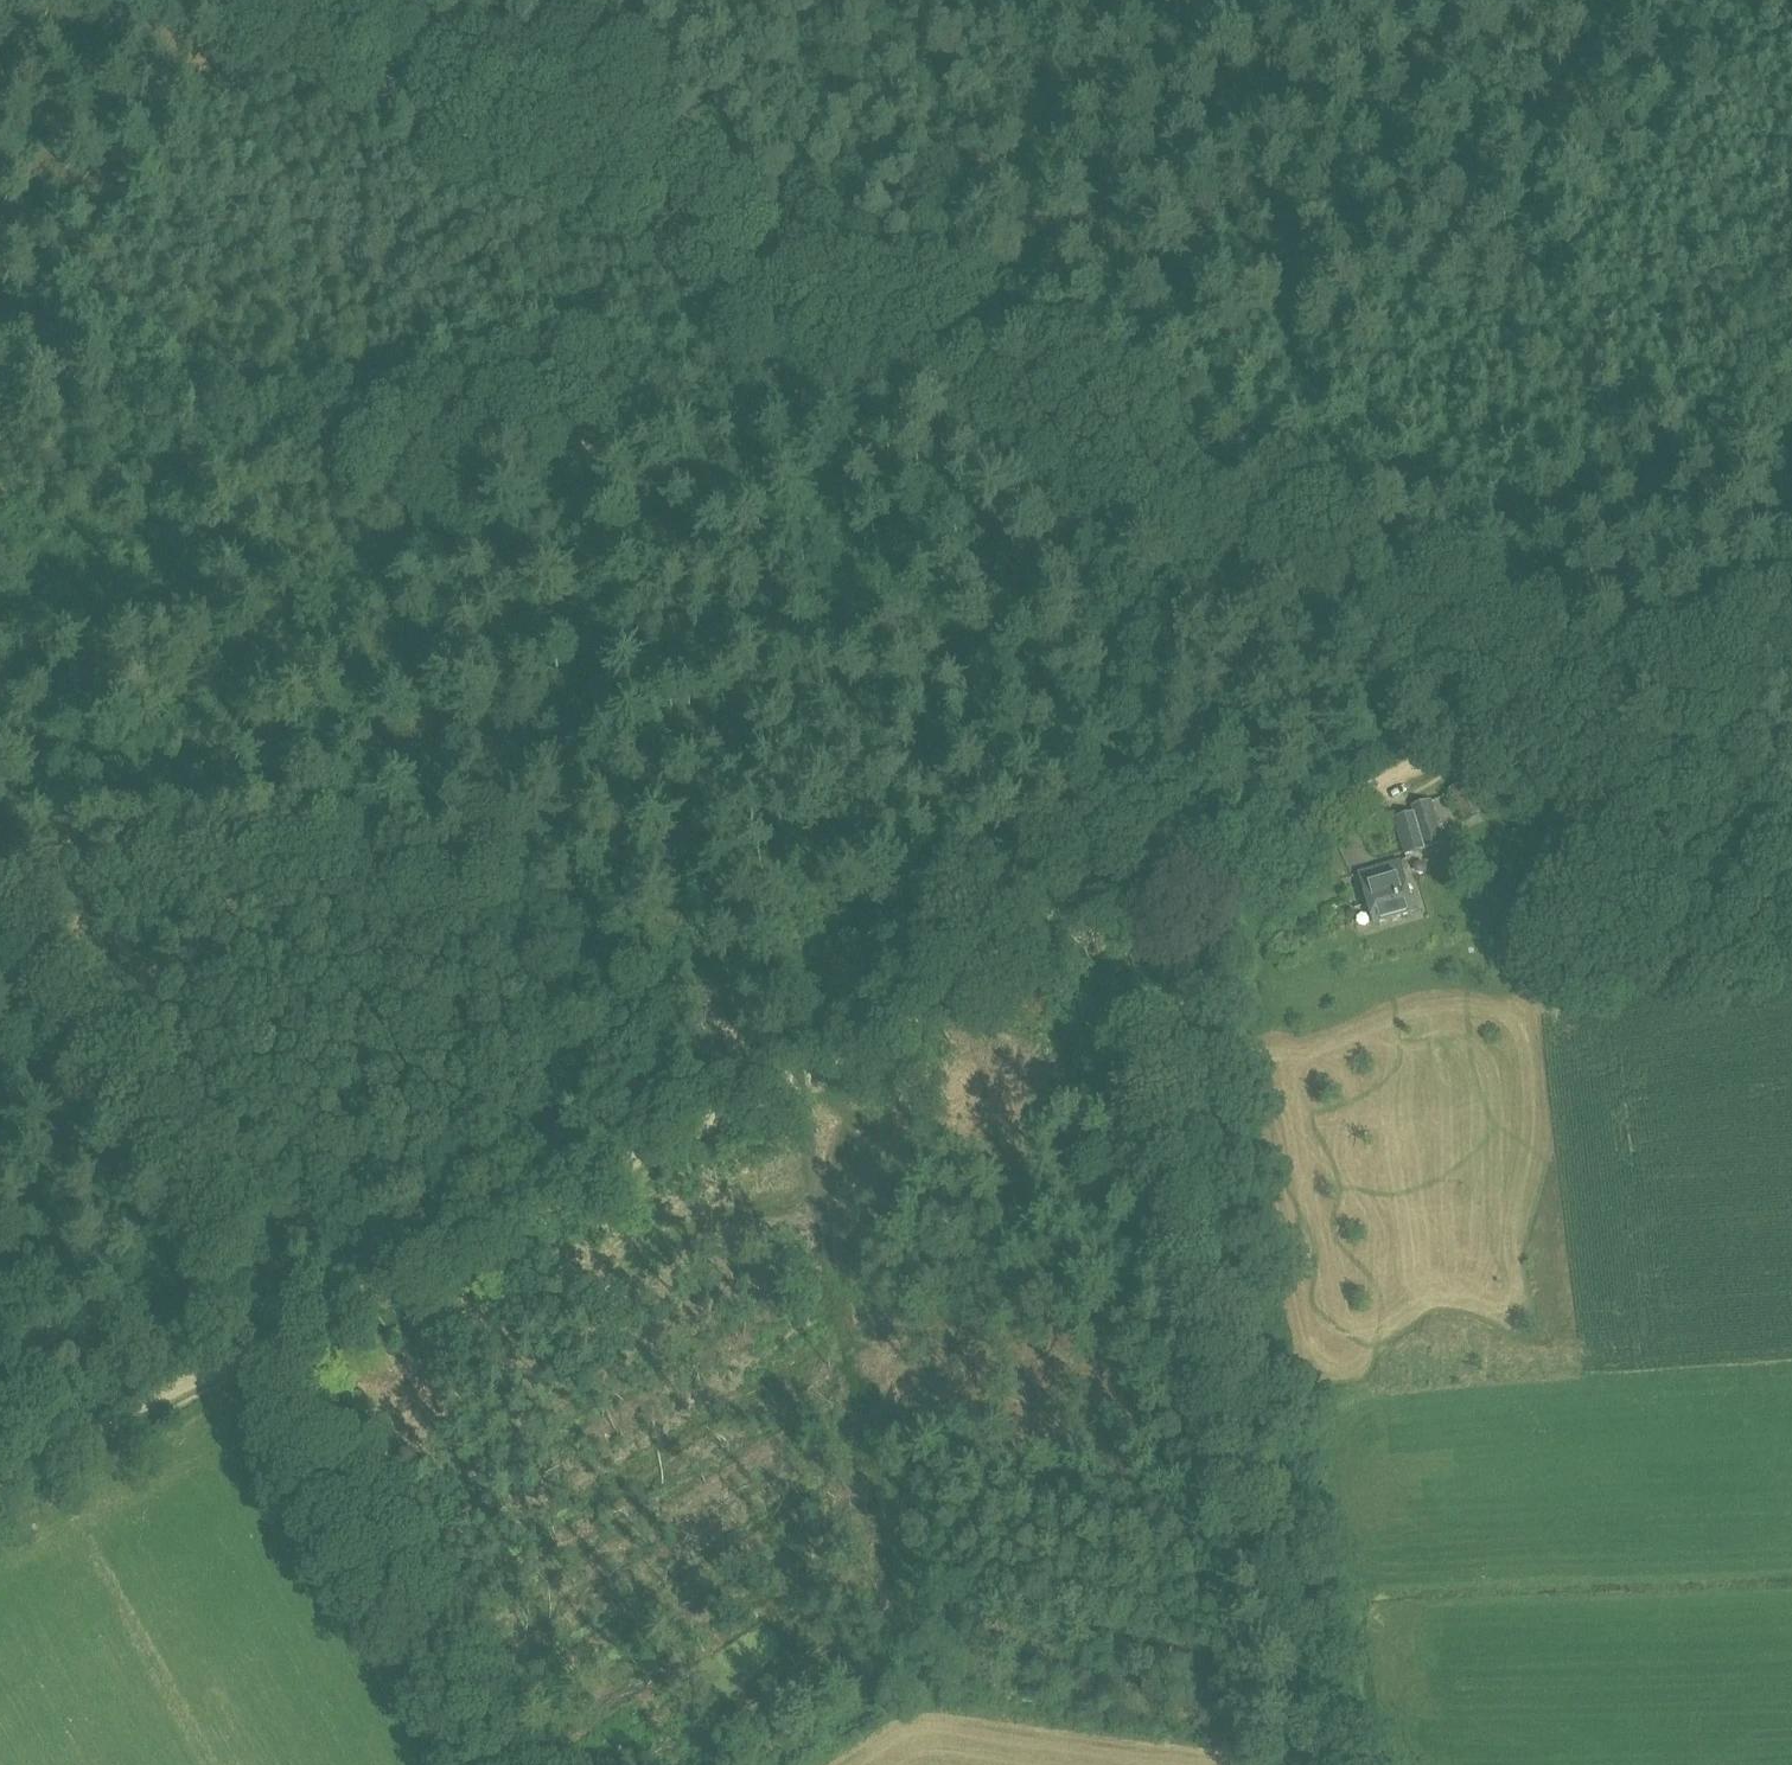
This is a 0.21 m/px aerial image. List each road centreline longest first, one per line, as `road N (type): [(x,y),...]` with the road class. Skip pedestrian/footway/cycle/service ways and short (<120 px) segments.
road 1 (track): [(0,1482),(1791,570)]
road 2 (track): [(1350,1764),(1181,881)]

